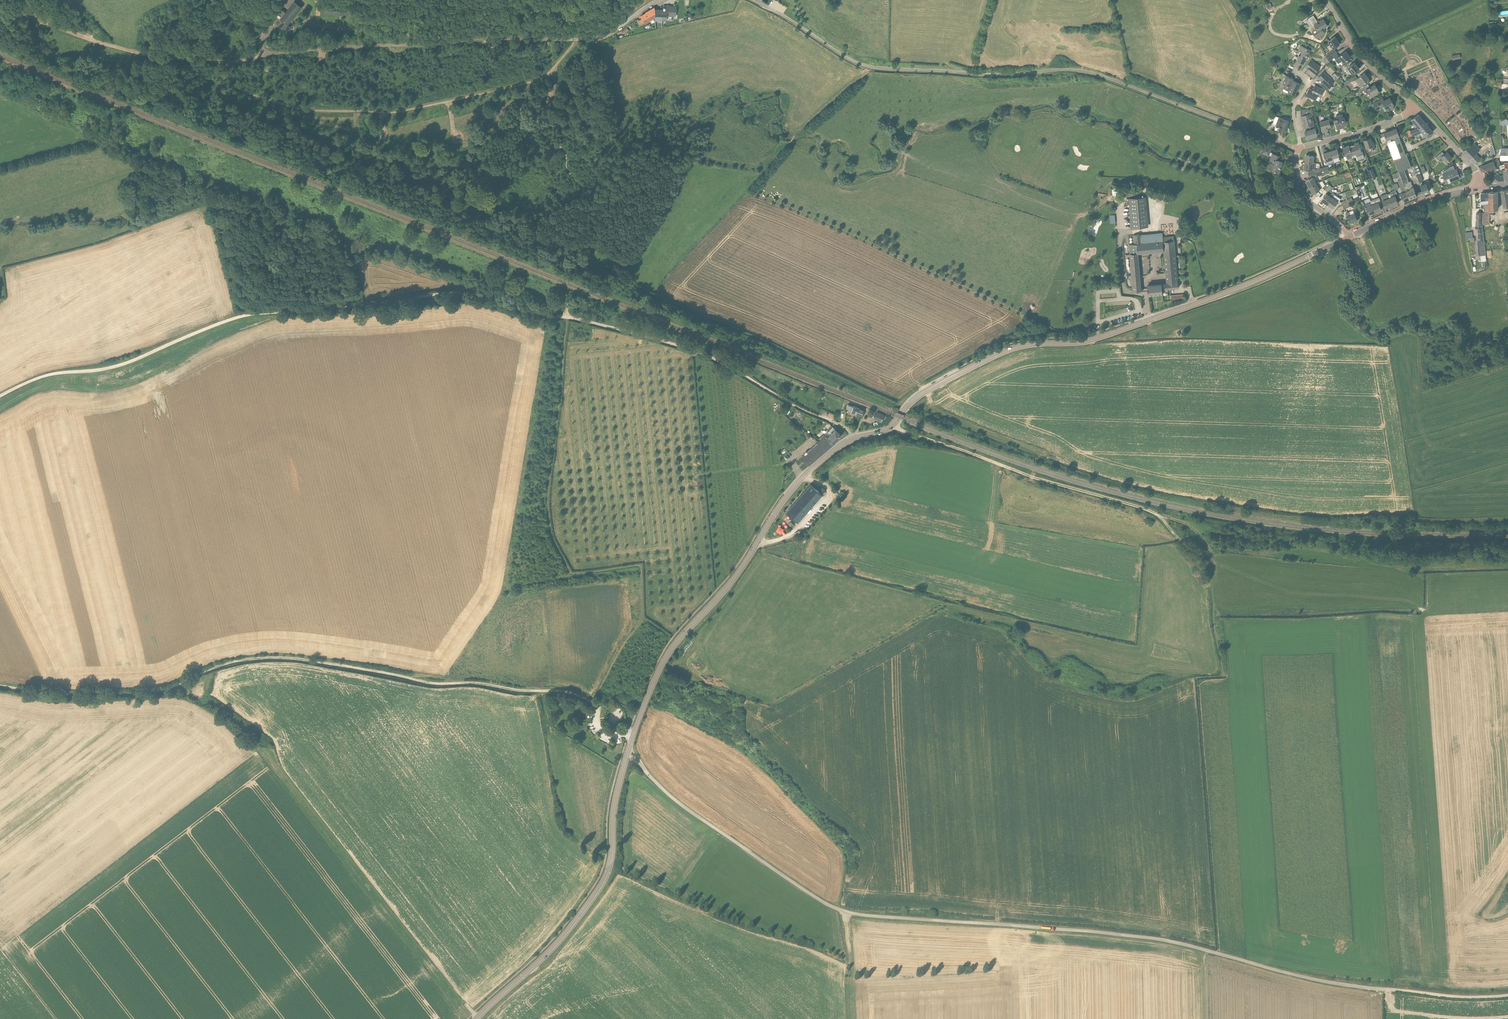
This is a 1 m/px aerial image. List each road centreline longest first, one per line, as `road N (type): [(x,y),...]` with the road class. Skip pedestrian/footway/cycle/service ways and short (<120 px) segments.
road 1 (tertiary): [(628,753),(669,653),(736,576),(790,492),(839,446),(885,430),(922,393),(1006,351),(1097,338),(1348,237)]
road 2 (unclassified): [(1370,988),(1152,938),(842,910),(682,805),(628,753)]
road 3 (track): [(596,711),(567,692),(434,684),(285,658),(231,663),(158,692),(47,695),(0,686)]
road 4 (track): [(566,316),(458,292),(249,315),(121,365),(49,375),(0,396)]
road 5 (unclassified): [(753,0),(864,66),(986,75),(1081,71),(1297,150)]
road 6 (track): [(893,424),(1028,476),(1150,511),(1208,558),(1210,572)]
road 7 (tertiary): [(476,1018),(559,941),(602,883),(628,753)]
road 8 (track): [(852,435),(697,352),(566,316)]
road 9 (track): [(32,19),(154,56),(236,62),(264,54)]
road 10 (tertiary): [(1348,237),(1427,201),(1480,188)]
road 11 (unclassified): [(1415,107),(1363,58),(1326,0)]
road 12 (track): [(1507,995),(1370,988)]
road 13 (unclassified): [(1301,147),(1415,107)]

